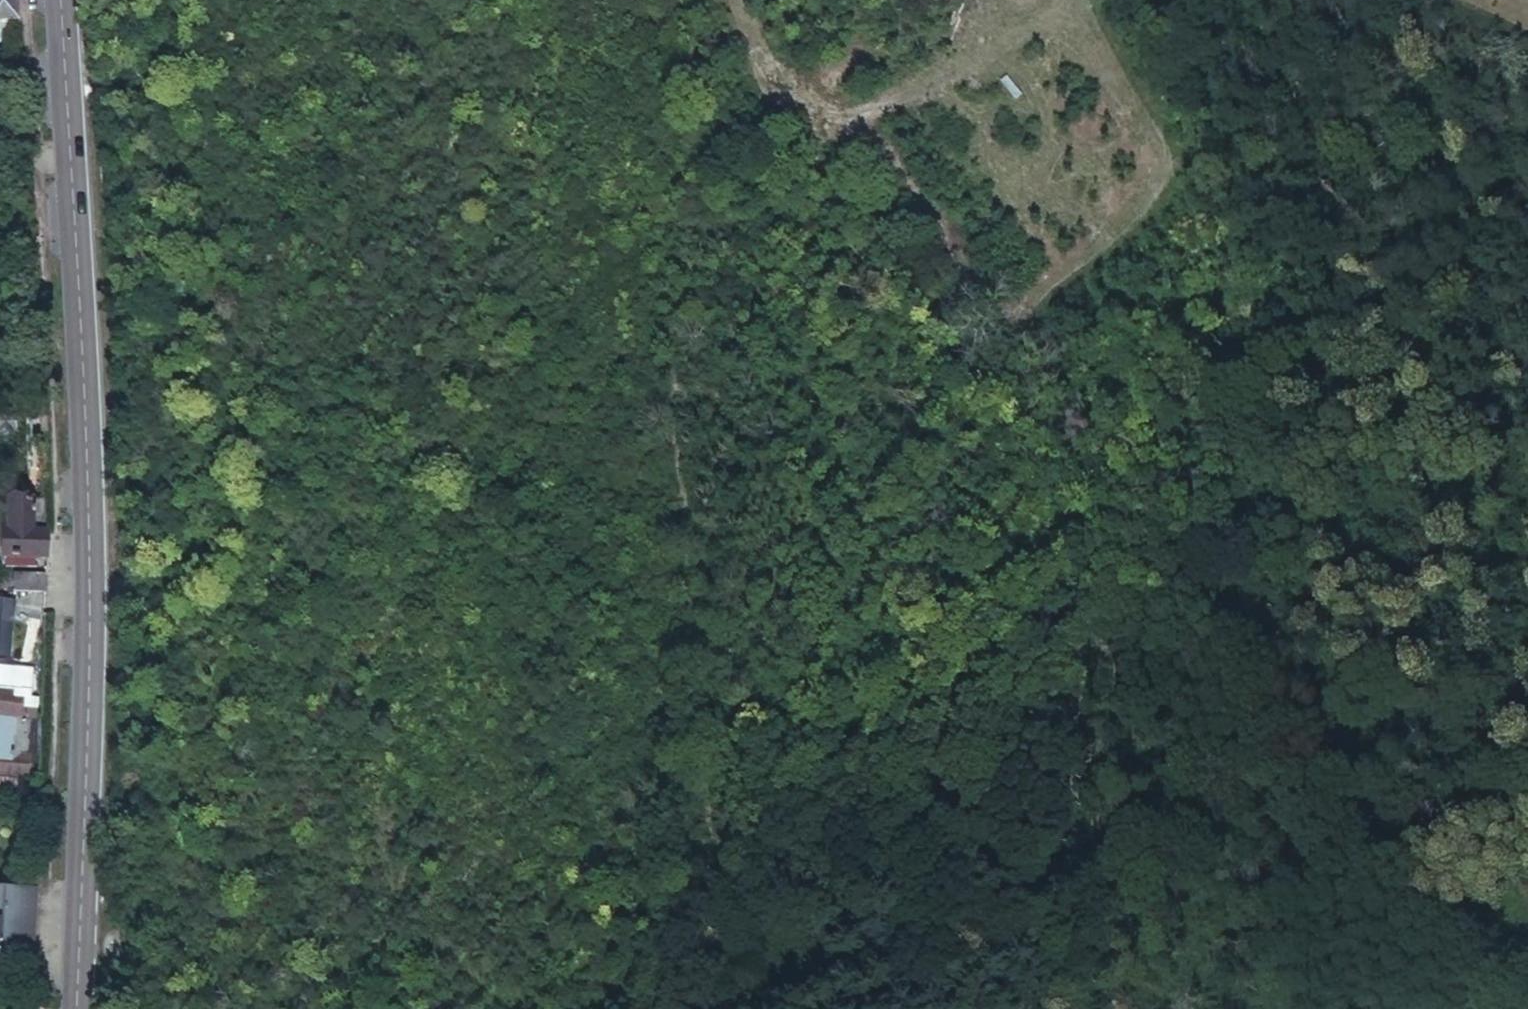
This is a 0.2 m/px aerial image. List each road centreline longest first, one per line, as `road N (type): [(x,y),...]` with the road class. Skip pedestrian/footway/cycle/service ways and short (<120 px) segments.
road 1 (primary): [(72,1008),(82,364),(63,0)]

